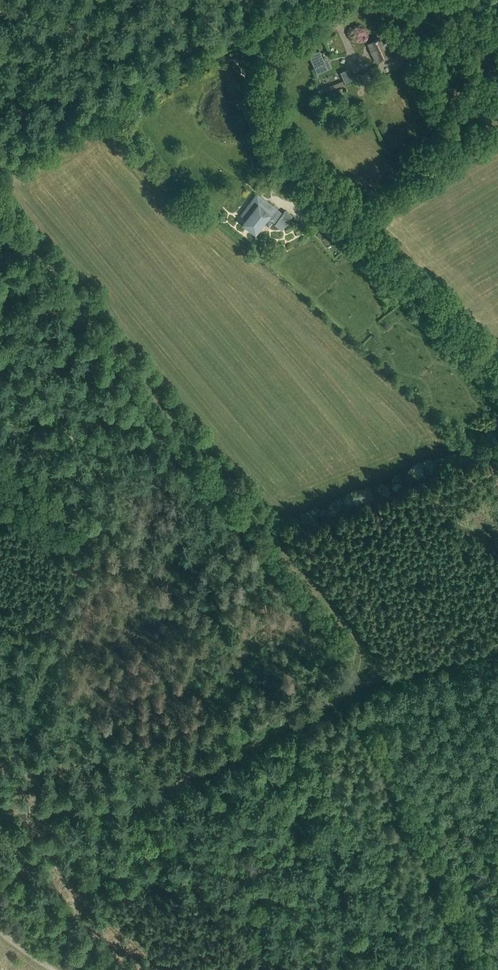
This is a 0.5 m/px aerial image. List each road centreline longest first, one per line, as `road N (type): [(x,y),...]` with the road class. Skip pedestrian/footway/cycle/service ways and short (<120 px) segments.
road 1 (track): [(0,229),(72,280),(384,683)]
road 2 (track): [(0,813),(145,802),(368,690),(497,646)]
road 3 (unclassified): [(497,378),(327,204),(278,136),(274,85),(282,53),(310,17),(346,0)]

